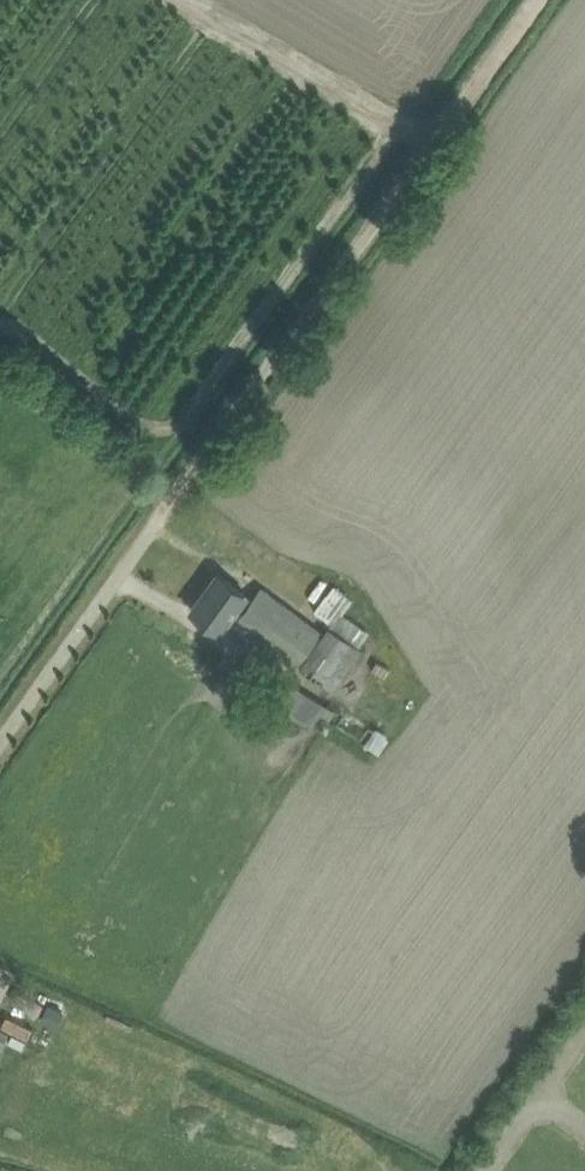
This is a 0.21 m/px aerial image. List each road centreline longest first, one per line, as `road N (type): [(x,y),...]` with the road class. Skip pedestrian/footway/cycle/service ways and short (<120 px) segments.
road 1 (track): [(160,516),(536,0)]
road 2 (unclassified): [(0,743),(160,516)]

